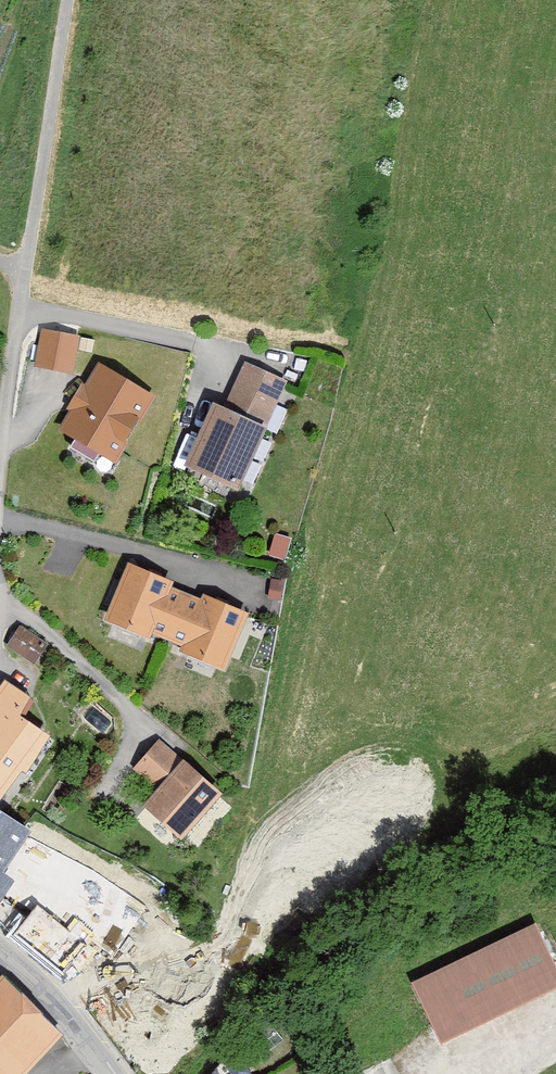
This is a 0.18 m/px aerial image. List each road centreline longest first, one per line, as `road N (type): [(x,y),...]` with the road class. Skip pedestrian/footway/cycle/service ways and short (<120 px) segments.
road 1 (track): [(0,267),(26,279),(71,0)]
road 2 (residential): [(0,510),(26,279)]
road 3 (track): [(219,939),(136,963),(57,1008)]
road 4 (tertiary): [(0,958),(57,1008),(108,1073)]

